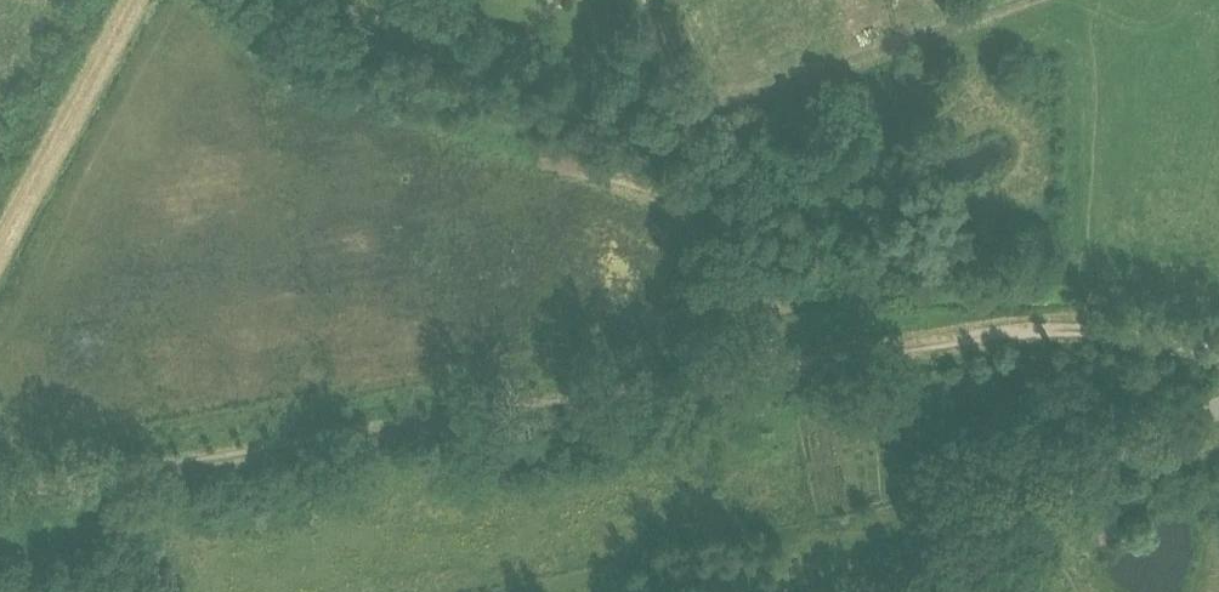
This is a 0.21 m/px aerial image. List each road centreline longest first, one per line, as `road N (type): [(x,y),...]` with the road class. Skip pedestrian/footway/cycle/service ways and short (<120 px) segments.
road 1 (track): [(770,372),(0,495)]
road 2 (track): [(1218,350),(1125,332),(1040,330),(770,372)]
road 3 (unclassified): [(875,591),(964,557),(1160,431),(1218,405)]
road 4 (track): [(770,372),(687,111)]

